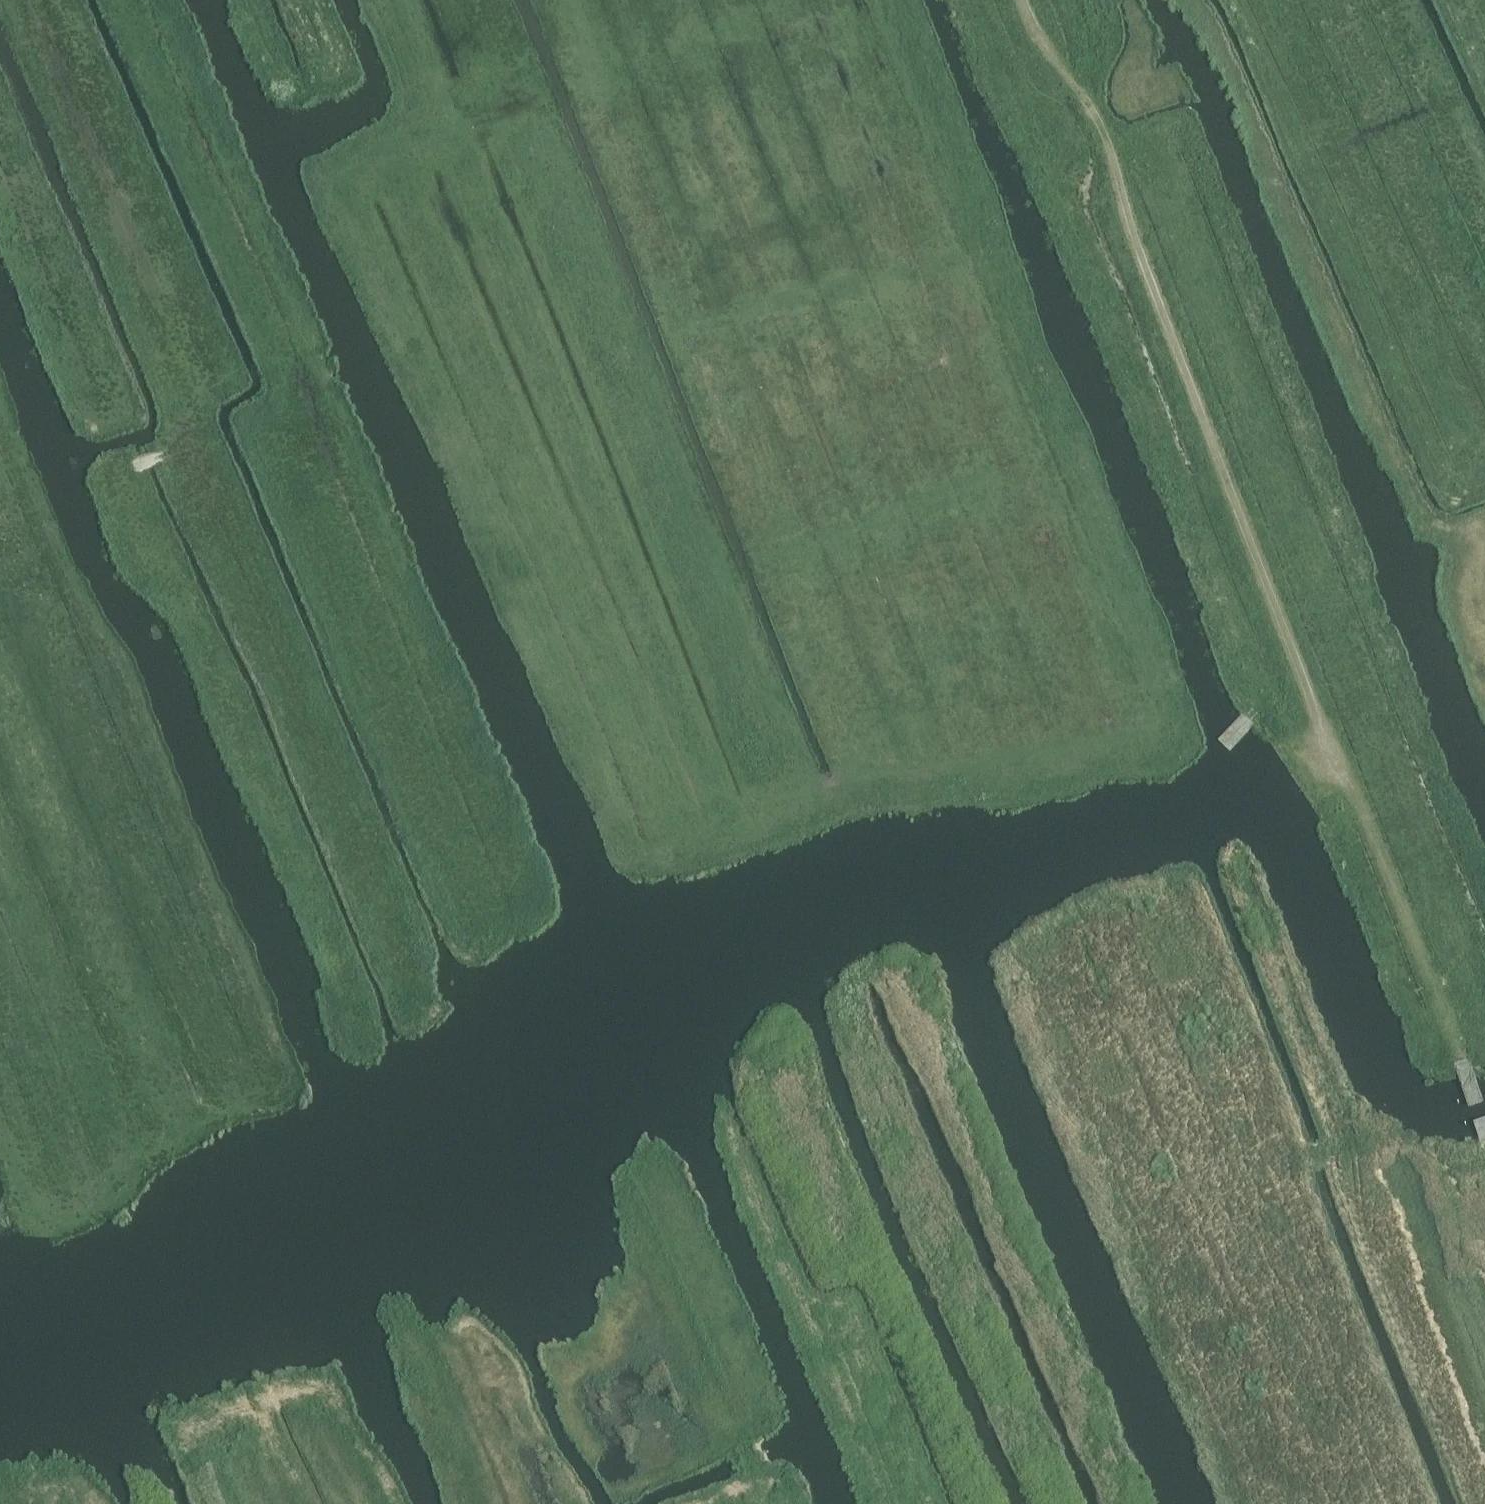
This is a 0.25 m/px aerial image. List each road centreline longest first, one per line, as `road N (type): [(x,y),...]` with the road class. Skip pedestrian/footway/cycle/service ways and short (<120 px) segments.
road 1 (track): [(1467,1073),(1339,767),(1102,124),(1043,47),(1027,0)]

